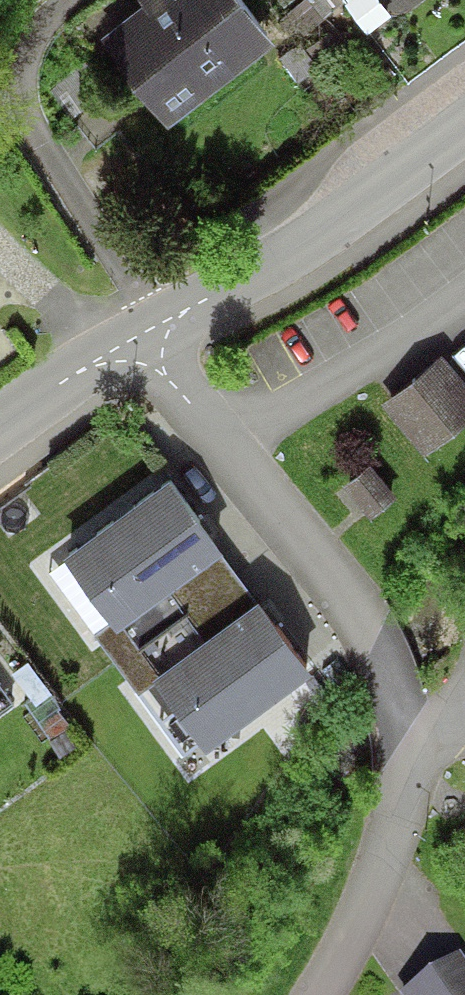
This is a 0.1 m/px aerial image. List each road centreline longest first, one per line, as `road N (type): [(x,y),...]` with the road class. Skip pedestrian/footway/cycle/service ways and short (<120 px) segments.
road 1 (residential): [(406,790),(407,733),(374,637),(138,338)]
road 2 (tertiary): [(464,137),(311,242),(138,338)]
road 3 (residential): [(330,994),(379,886),(406,790)]
road 4 (tertiary): [(138,338),(0,432)]

